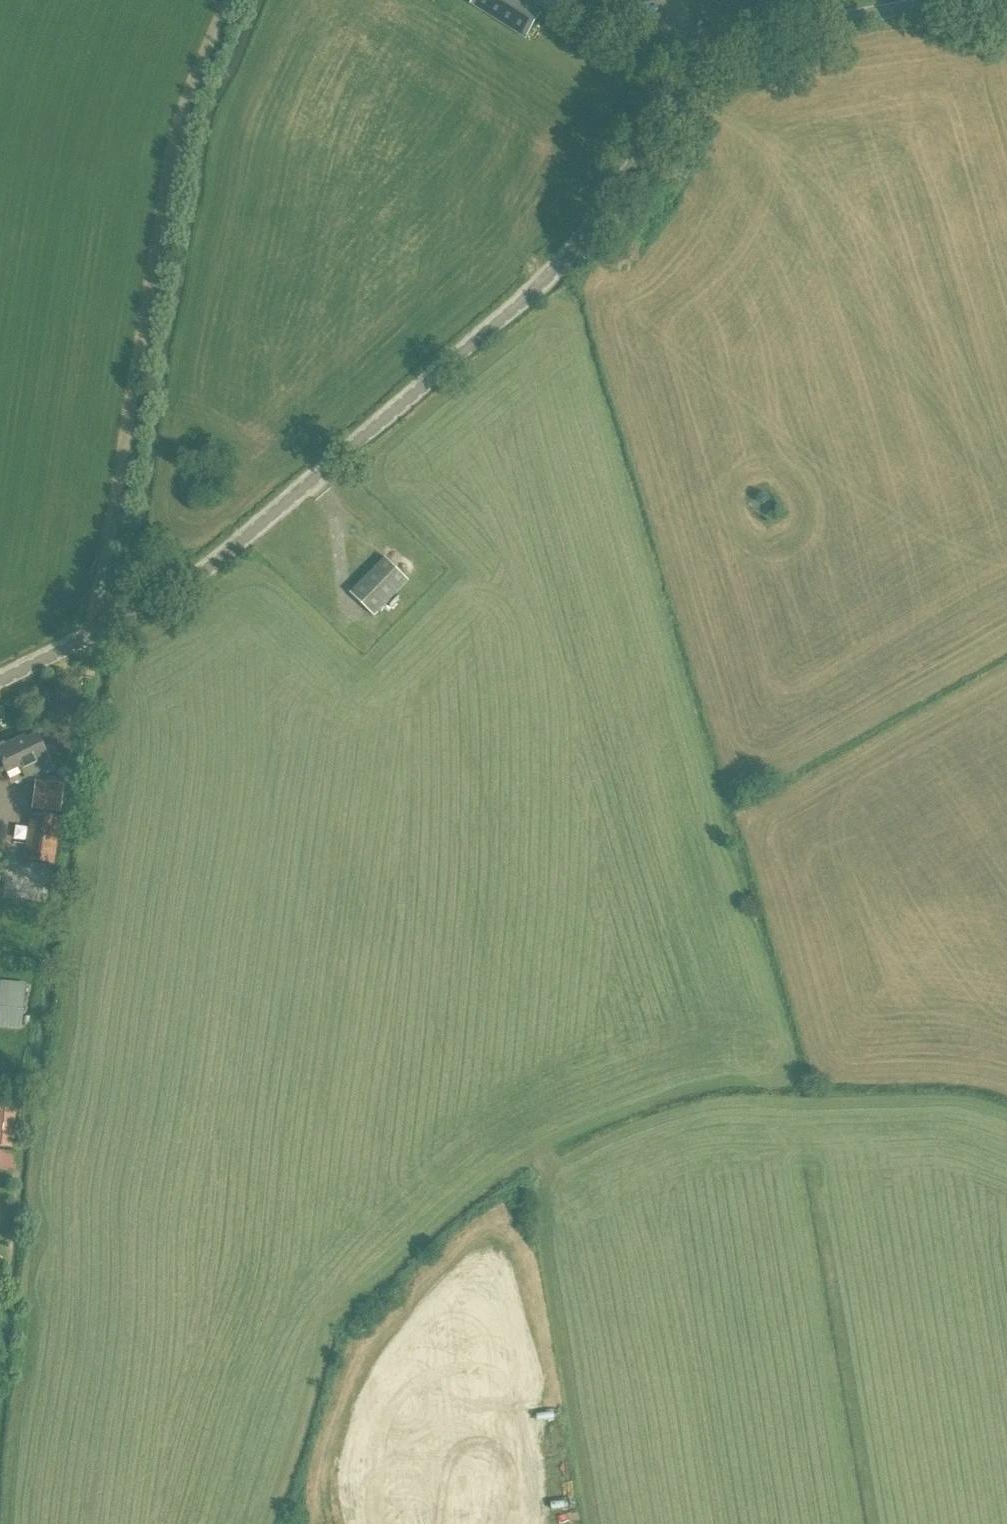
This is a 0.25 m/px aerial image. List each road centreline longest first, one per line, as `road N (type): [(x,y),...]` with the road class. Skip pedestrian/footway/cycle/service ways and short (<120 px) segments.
road 1 (unclassified): [(93,634),(211,567),(545,273),(688,86),(716,61),(806,24),(950,0)]
road 2 (unclassified): [(93,634),(142,461),(213,60),(242,0)]

